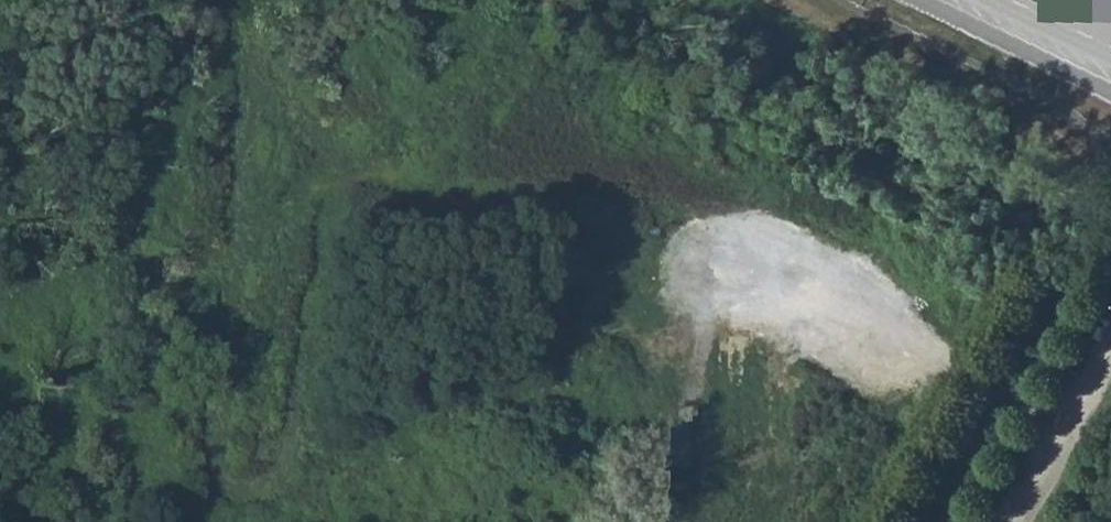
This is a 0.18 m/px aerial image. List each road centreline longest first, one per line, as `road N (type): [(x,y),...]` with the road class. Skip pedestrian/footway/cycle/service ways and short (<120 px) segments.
road 1 (secondary): [(922,0),(1110,92)]
road 2 (unclassified): [(1110,345),(1014,521)]
road 3 (secondary): [(1110,55),(989,0)]

